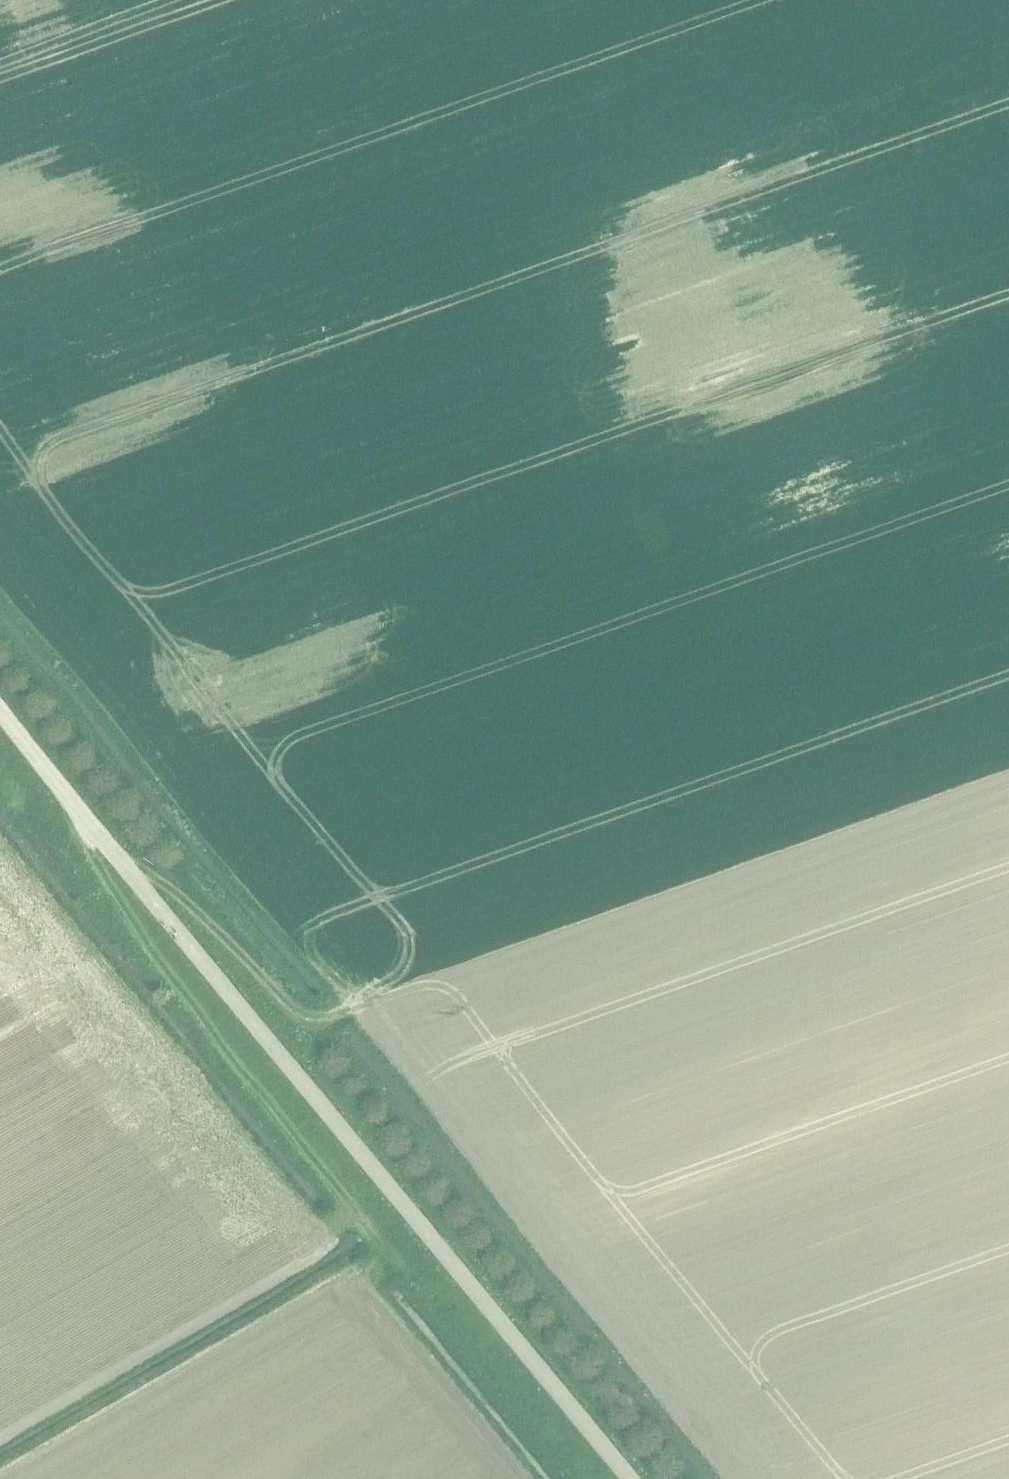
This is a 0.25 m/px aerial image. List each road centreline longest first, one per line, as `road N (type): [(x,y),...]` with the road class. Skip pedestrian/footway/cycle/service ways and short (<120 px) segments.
road 1 (unclassified): [(659,1478),(0,678)]

